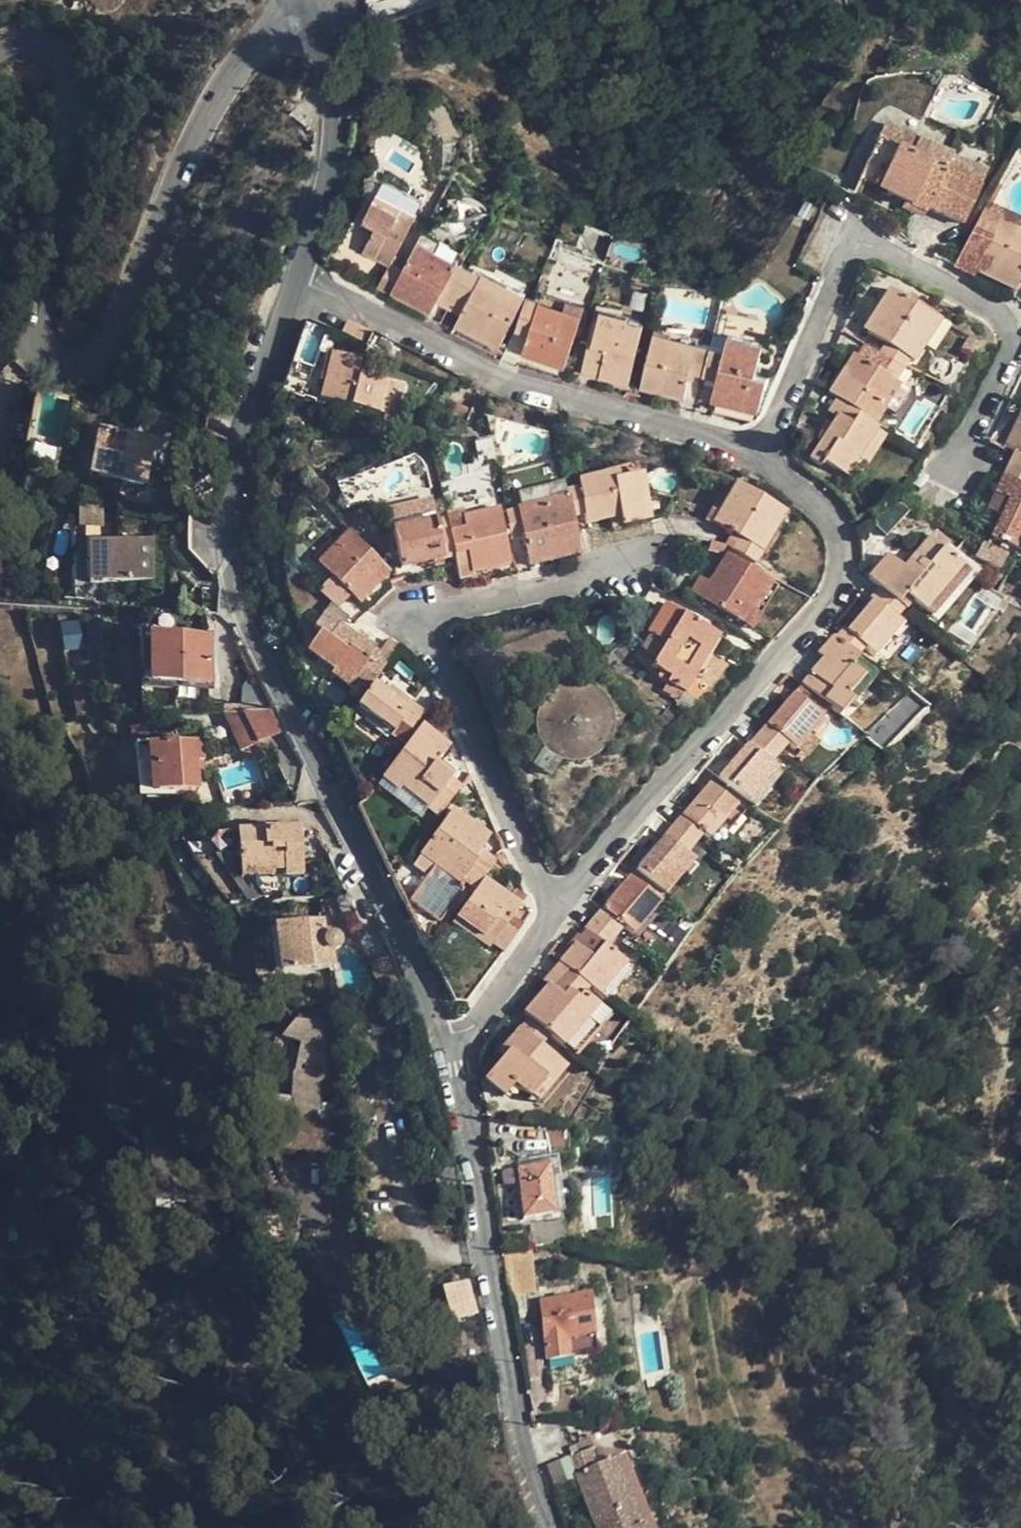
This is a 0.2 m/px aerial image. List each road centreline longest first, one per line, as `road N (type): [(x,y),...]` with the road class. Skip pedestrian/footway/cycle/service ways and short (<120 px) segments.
road 1 (residential): [(0,47),(20,37),(53,44),(76,70),(35,317),(40,346),(67,361),(102,353),(211,103),(246,51),(288,22),(320,13)]
road 2 (residential): [(448,1045),(240,608),(226,560),(226,503),(297,282)]
road 3 (residential): [(759,458),(821,507),(837,549),(833,591),(557,907)]
road 4 (residential): [(759,458),(845,250),(865,239),(997,312),(1009,346),(954,468)]
road 5 (residential): [(557,907),(539,887),(422,633),(435,610),(634,557)]
road 6 (residential): [(297,282),(498,375),(759,458)]
road 7 (residential): [(547,1527),(514,1424),(448,1045)]
road 8 (residential): [(297,282),(332,143),(330,34),(320,13)]
road 9 (residential): [(557,907),(470,1028),(448,1045)]

